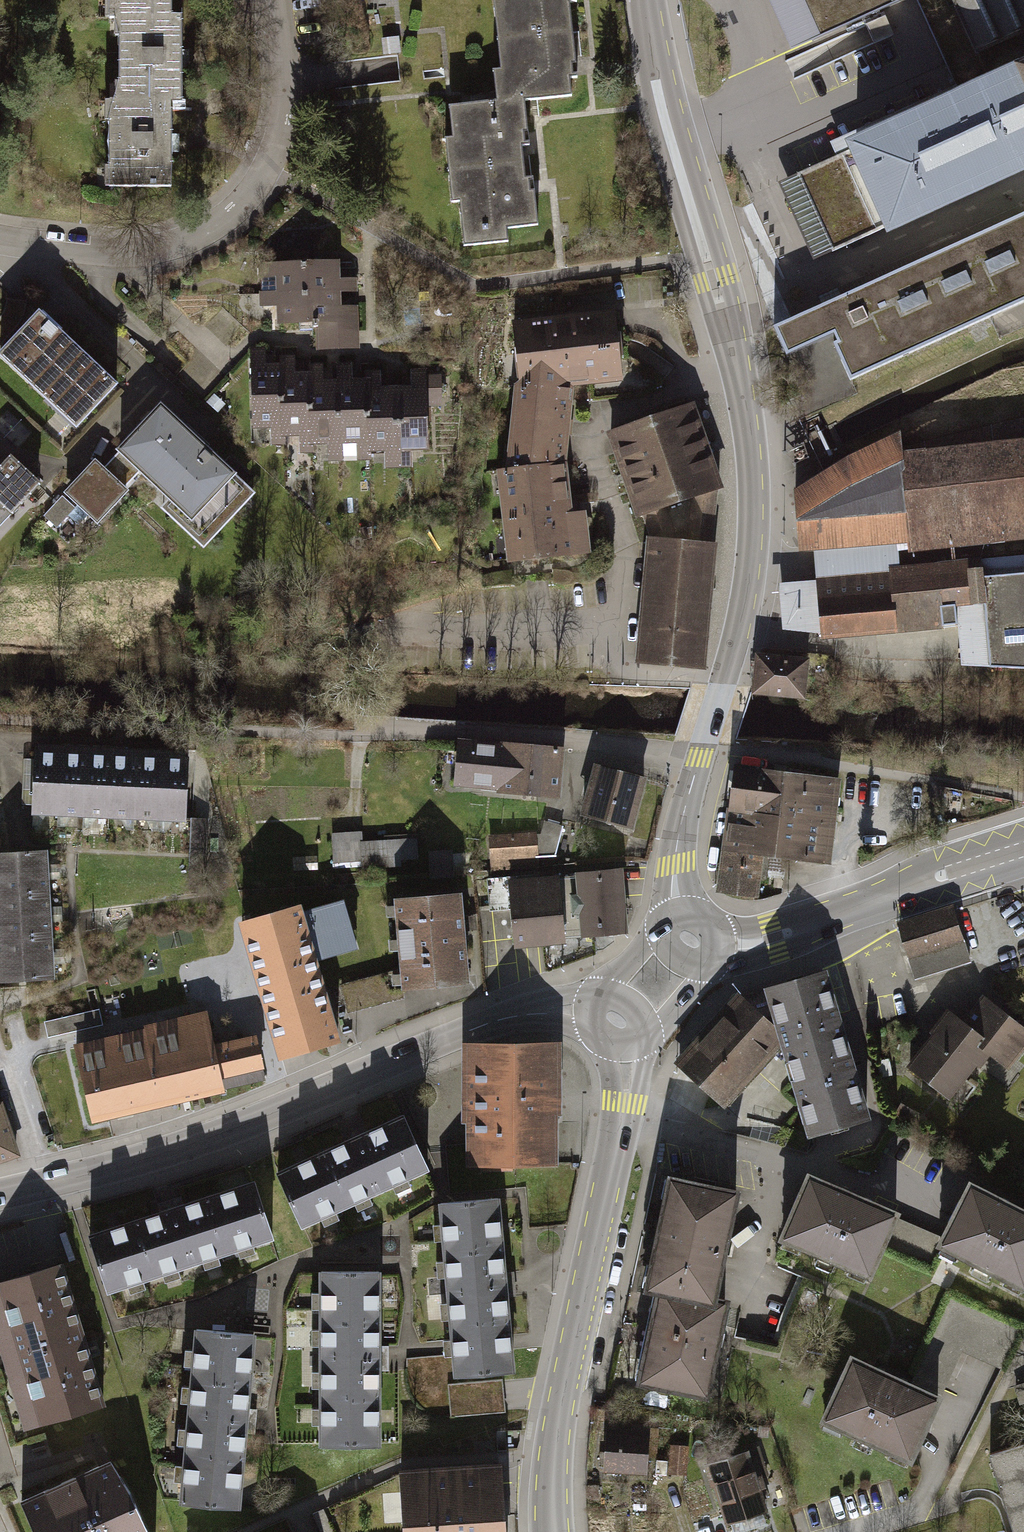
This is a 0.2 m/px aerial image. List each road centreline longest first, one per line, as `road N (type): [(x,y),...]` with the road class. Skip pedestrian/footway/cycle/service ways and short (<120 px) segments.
road 1 (tertiary): [(643,0),(656,87),(730,342),(751,510),(736,639),(683,814),(674,864),(678,913)]
road 2 (tertiary): [(587,1006),(513,1015),(198,1142),(0,1196)]
road 3 (tertiary): [(626,1046),(621,1121),(557,1423),(553,1531)]
road 4 (residential): [(275,0),(285,82),(281,140),(267,173),(226,217),(173,245),(139,253),(0,240)]
road 5 (tertiary): [(1020,851),(773,938),(717,941)]

